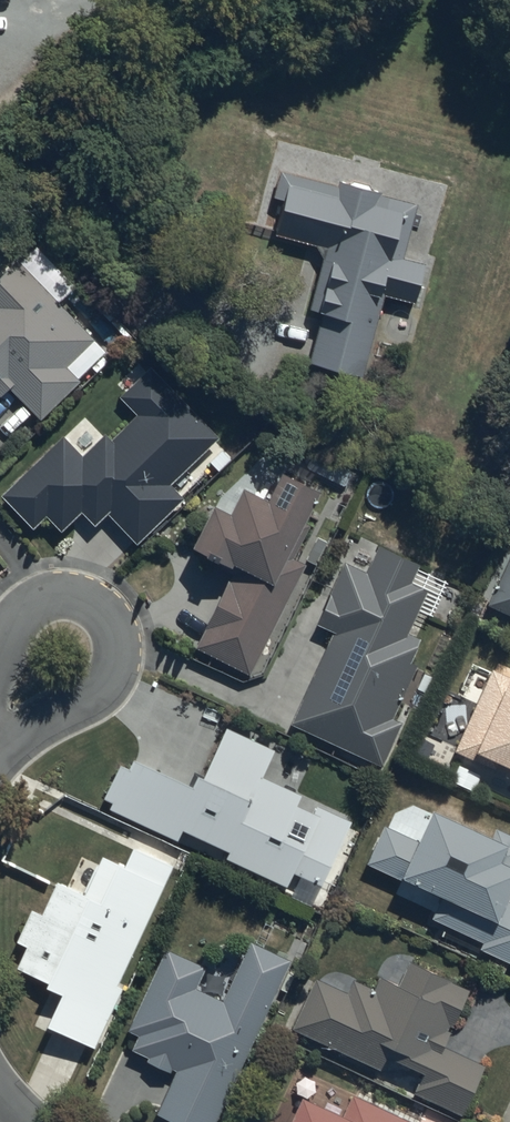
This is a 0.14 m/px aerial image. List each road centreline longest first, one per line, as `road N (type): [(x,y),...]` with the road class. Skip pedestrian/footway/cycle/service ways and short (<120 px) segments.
road 1 (residential): [(0,647),(26,606),(71,593),(101,605),(116,648)]
road 2 (residential): [(116,648),(104,680),(73,707),(0,736)]

